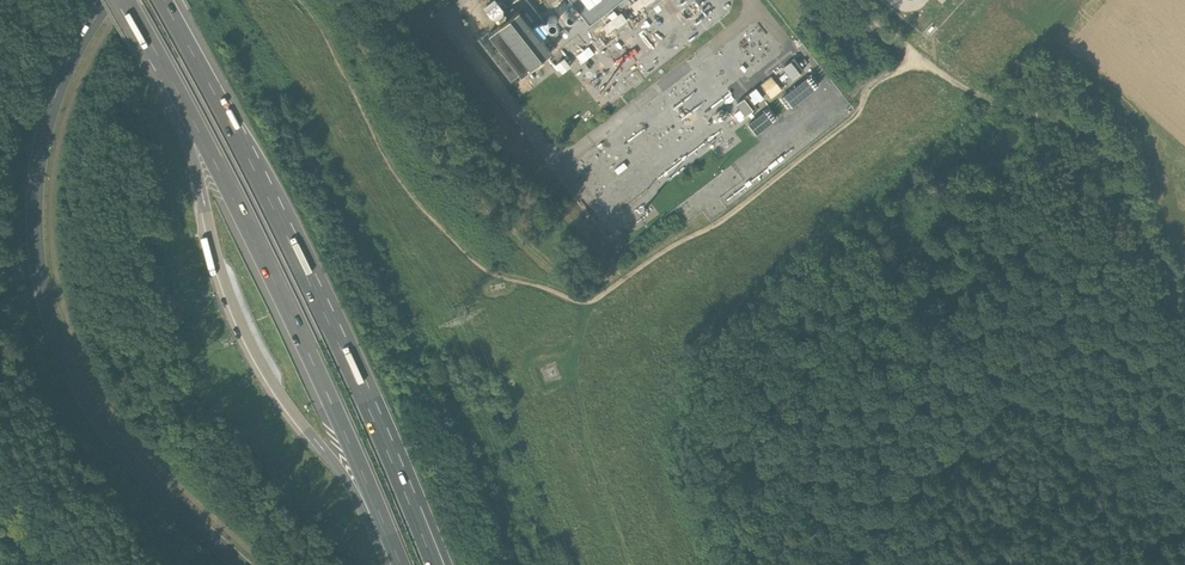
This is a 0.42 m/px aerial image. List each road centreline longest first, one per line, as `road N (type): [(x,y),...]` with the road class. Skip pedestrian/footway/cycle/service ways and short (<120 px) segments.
road 1 (track): [(914,57),(866,88),(857,112),(715,227),(598,301),(577,305),(489,276),(425,216),(391,169),(325,36),(298,0)]
road 2 (secondary): [(235,564),(167,505),(90,413),(47,315),(33,214),(39,151),(72,57),(111,0)]
road 3 (motorway): [(433,564),(310,278),(162,0)]
road 4 (motorway): [(165,70),(267,266),(377,510)]
road 5 (track): [(1148,257),(855,551)]
road 6 (track): [(850,0),(951,82),(1073,128)]
road 7 (motorway): [(165,70),(200,186)]

